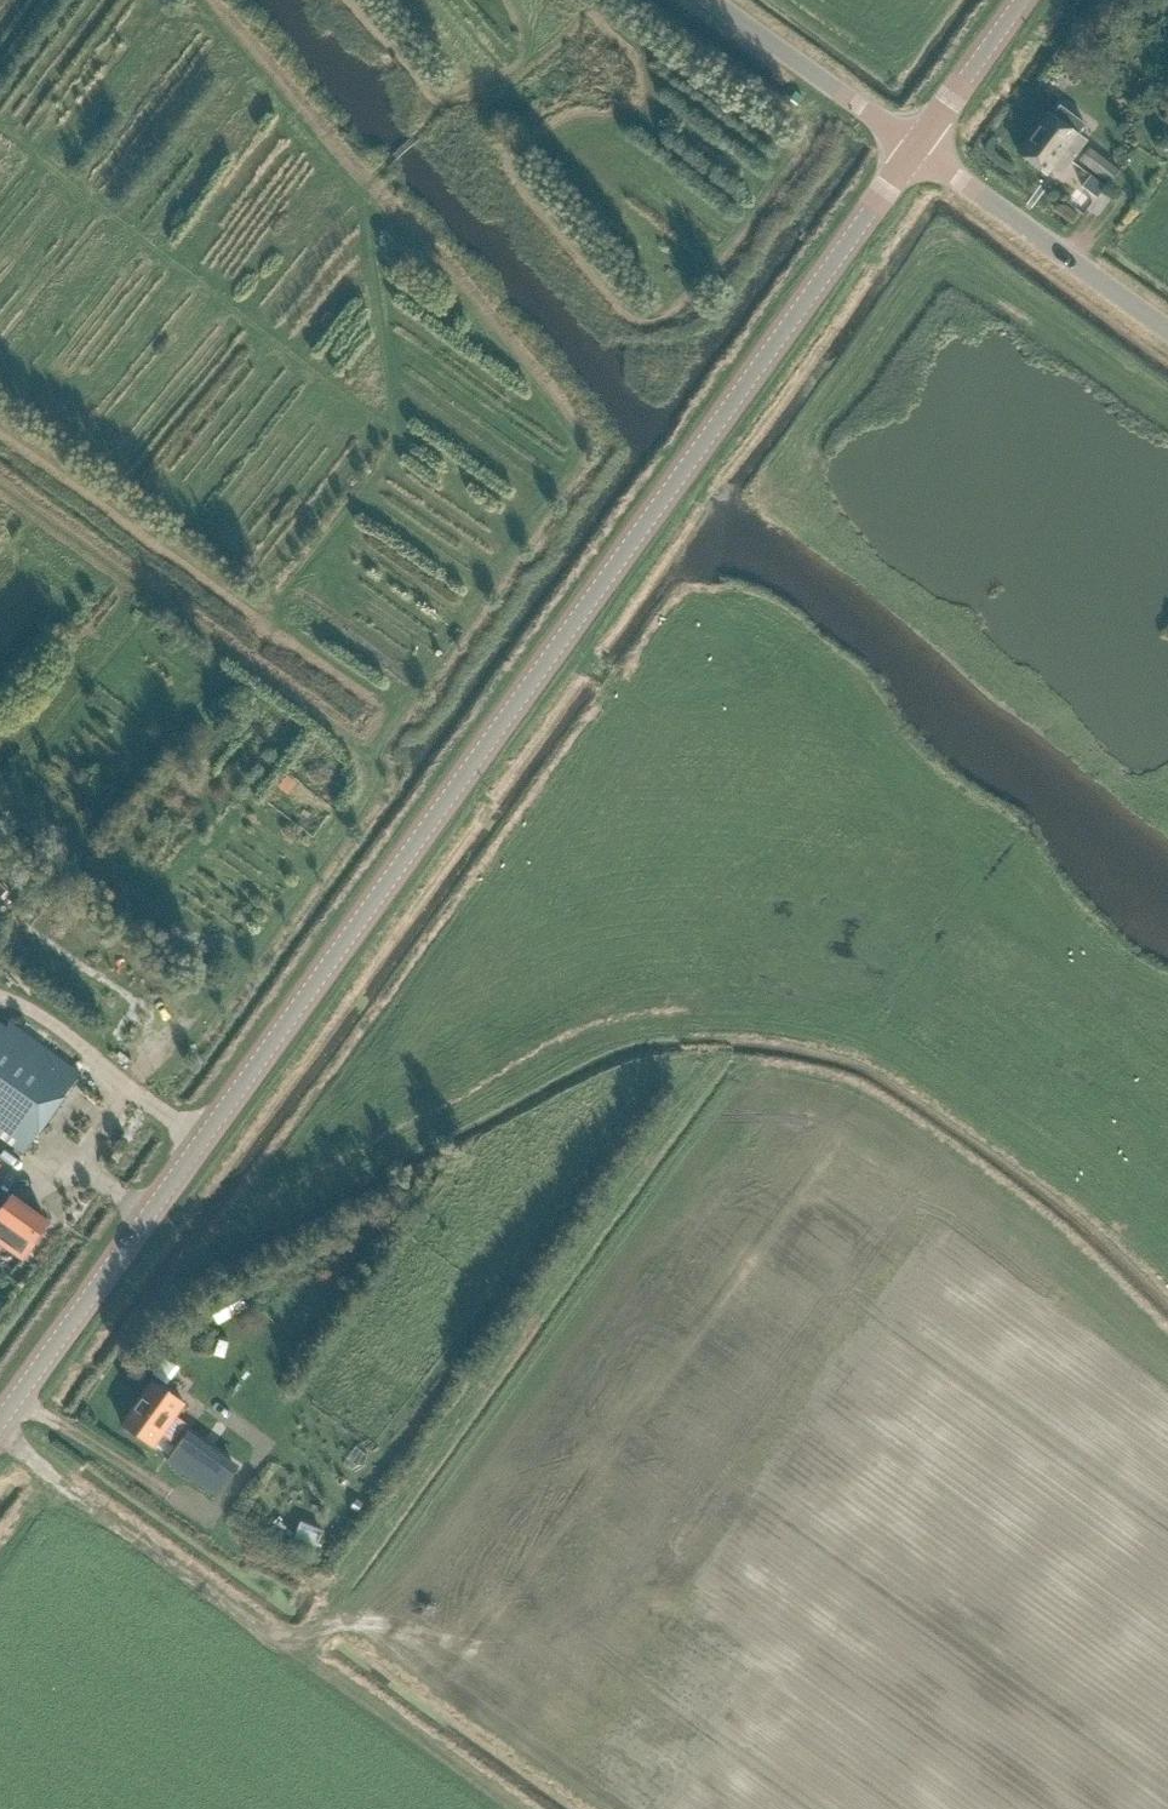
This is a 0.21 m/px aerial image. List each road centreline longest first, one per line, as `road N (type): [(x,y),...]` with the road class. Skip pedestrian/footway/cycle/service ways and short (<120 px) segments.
road 1 (tertiary): [(0,1426),(917,154)]
road 2 (tertiary): [(1167,336),(917,154)]
road 3 (tertiary): [(917,154),(706,0)]
road 4 (tertiary): [(917,154),(1029,0)]

